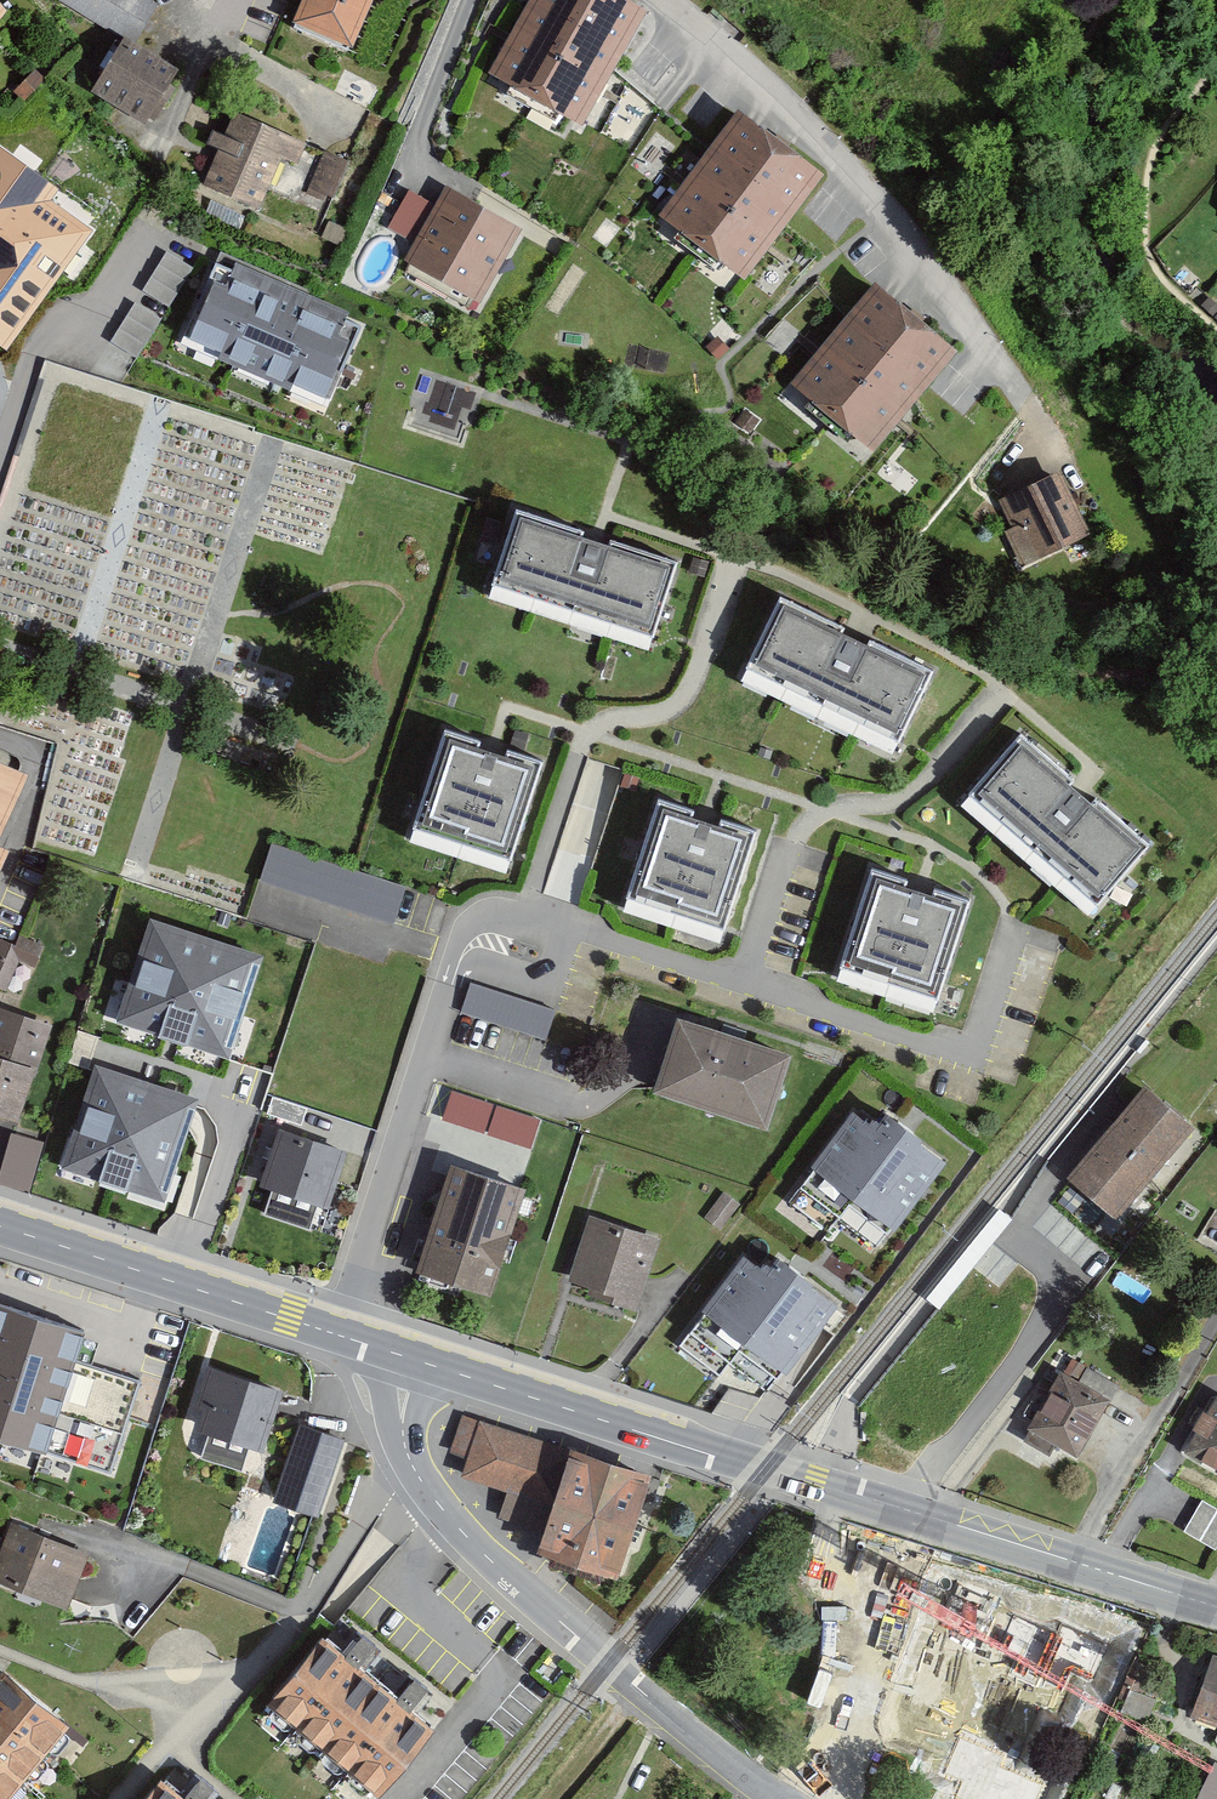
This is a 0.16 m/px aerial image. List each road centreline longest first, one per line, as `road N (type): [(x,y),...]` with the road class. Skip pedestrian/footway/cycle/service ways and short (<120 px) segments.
road 1 (tertiary): [(1216,1607),(409,1358)]
road 2 (residential): [(784,1798),(555,1619),(448,1516),(404,1442),(409,1358)]
road 3 (residential): [(660,0),(828,149),(912,246),(1024,403)]
road 4 (residential): [(338,1334),(452,986)]
road 5 (tertiary): [(338,1334),(0,1226)]
road 6 (residential): [(151,230),(87,325),(55,328),(33,356),(0,457)]
road 7 (residential): [(196,0),(182,28),(358,121)]
road 8 (residential): [(0,884),(35,764),(28,750),(0,740)]

